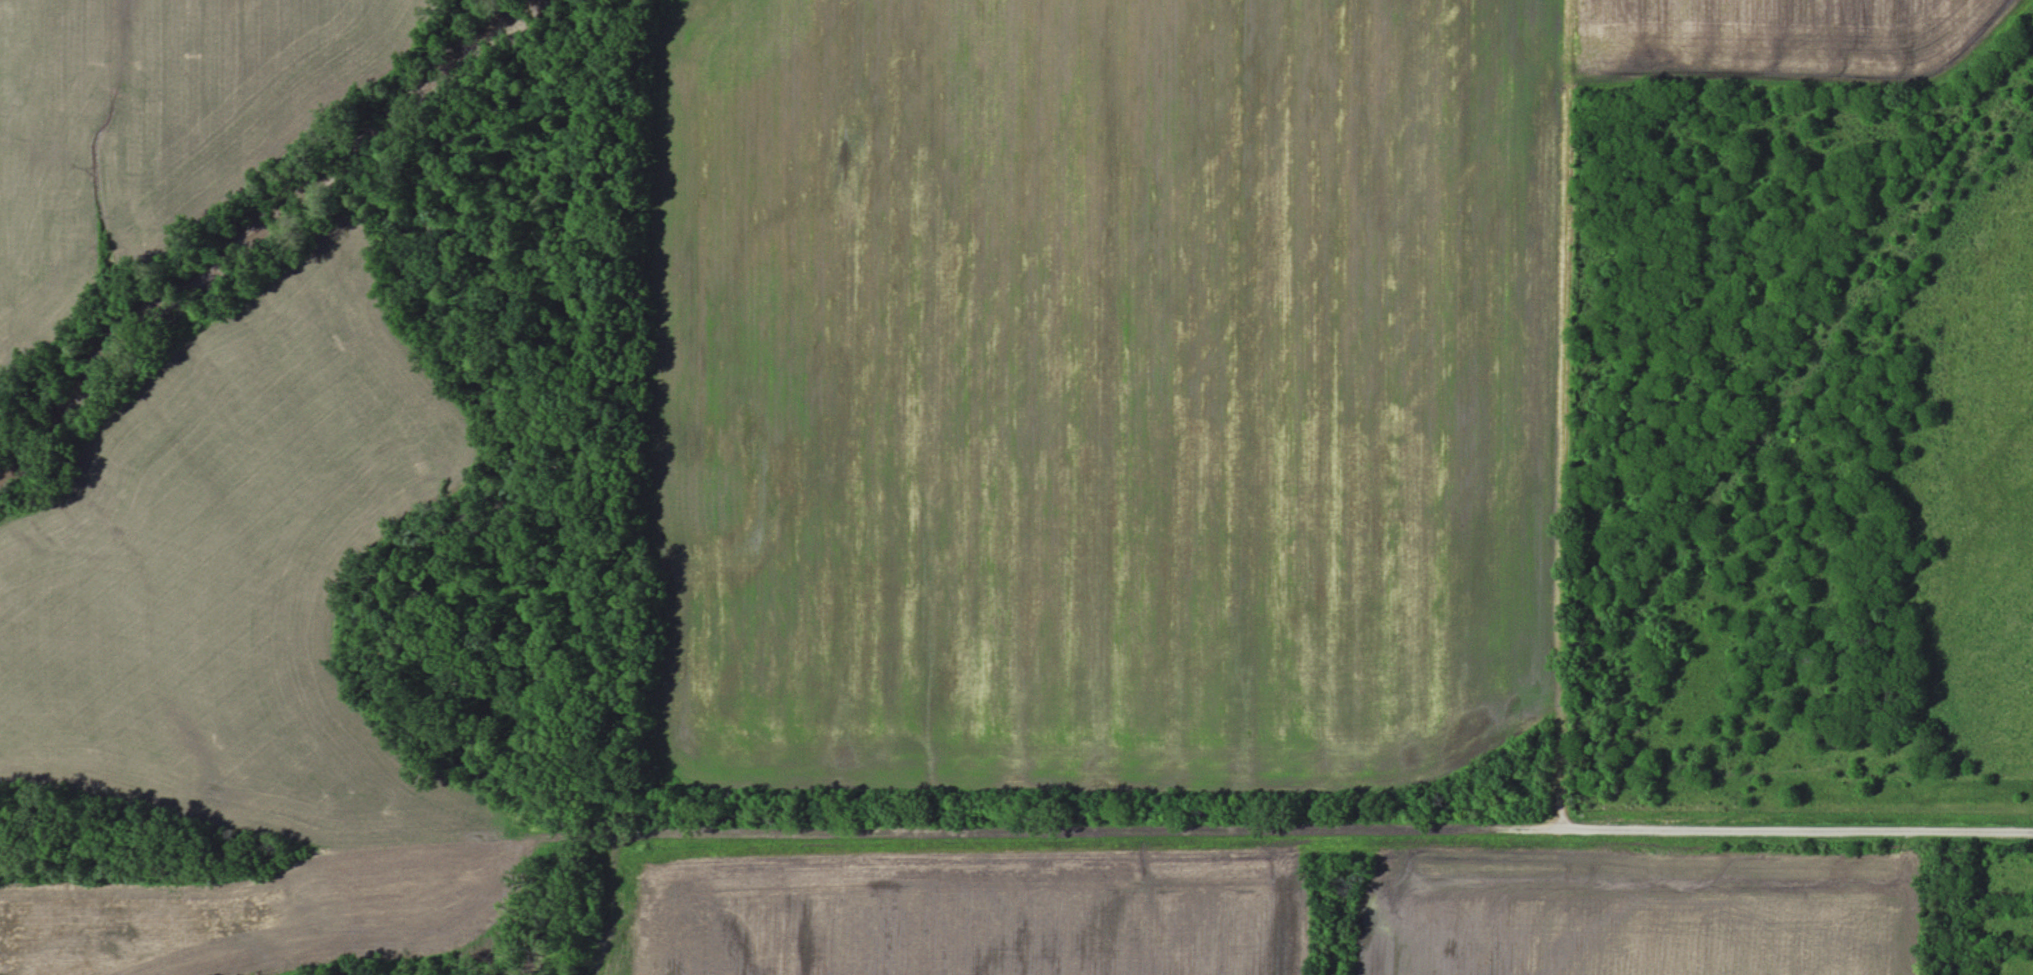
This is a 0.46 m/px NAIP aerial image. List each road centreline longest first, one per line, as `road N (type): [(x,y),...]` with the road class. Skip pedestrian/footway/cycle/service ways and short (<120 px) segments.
road 1 (track): [(586,974),(610,849),(654,836),(1579,827),(2032,832)]
road 2 (track): [(1560,828),(1550,581),(1565,0)]

